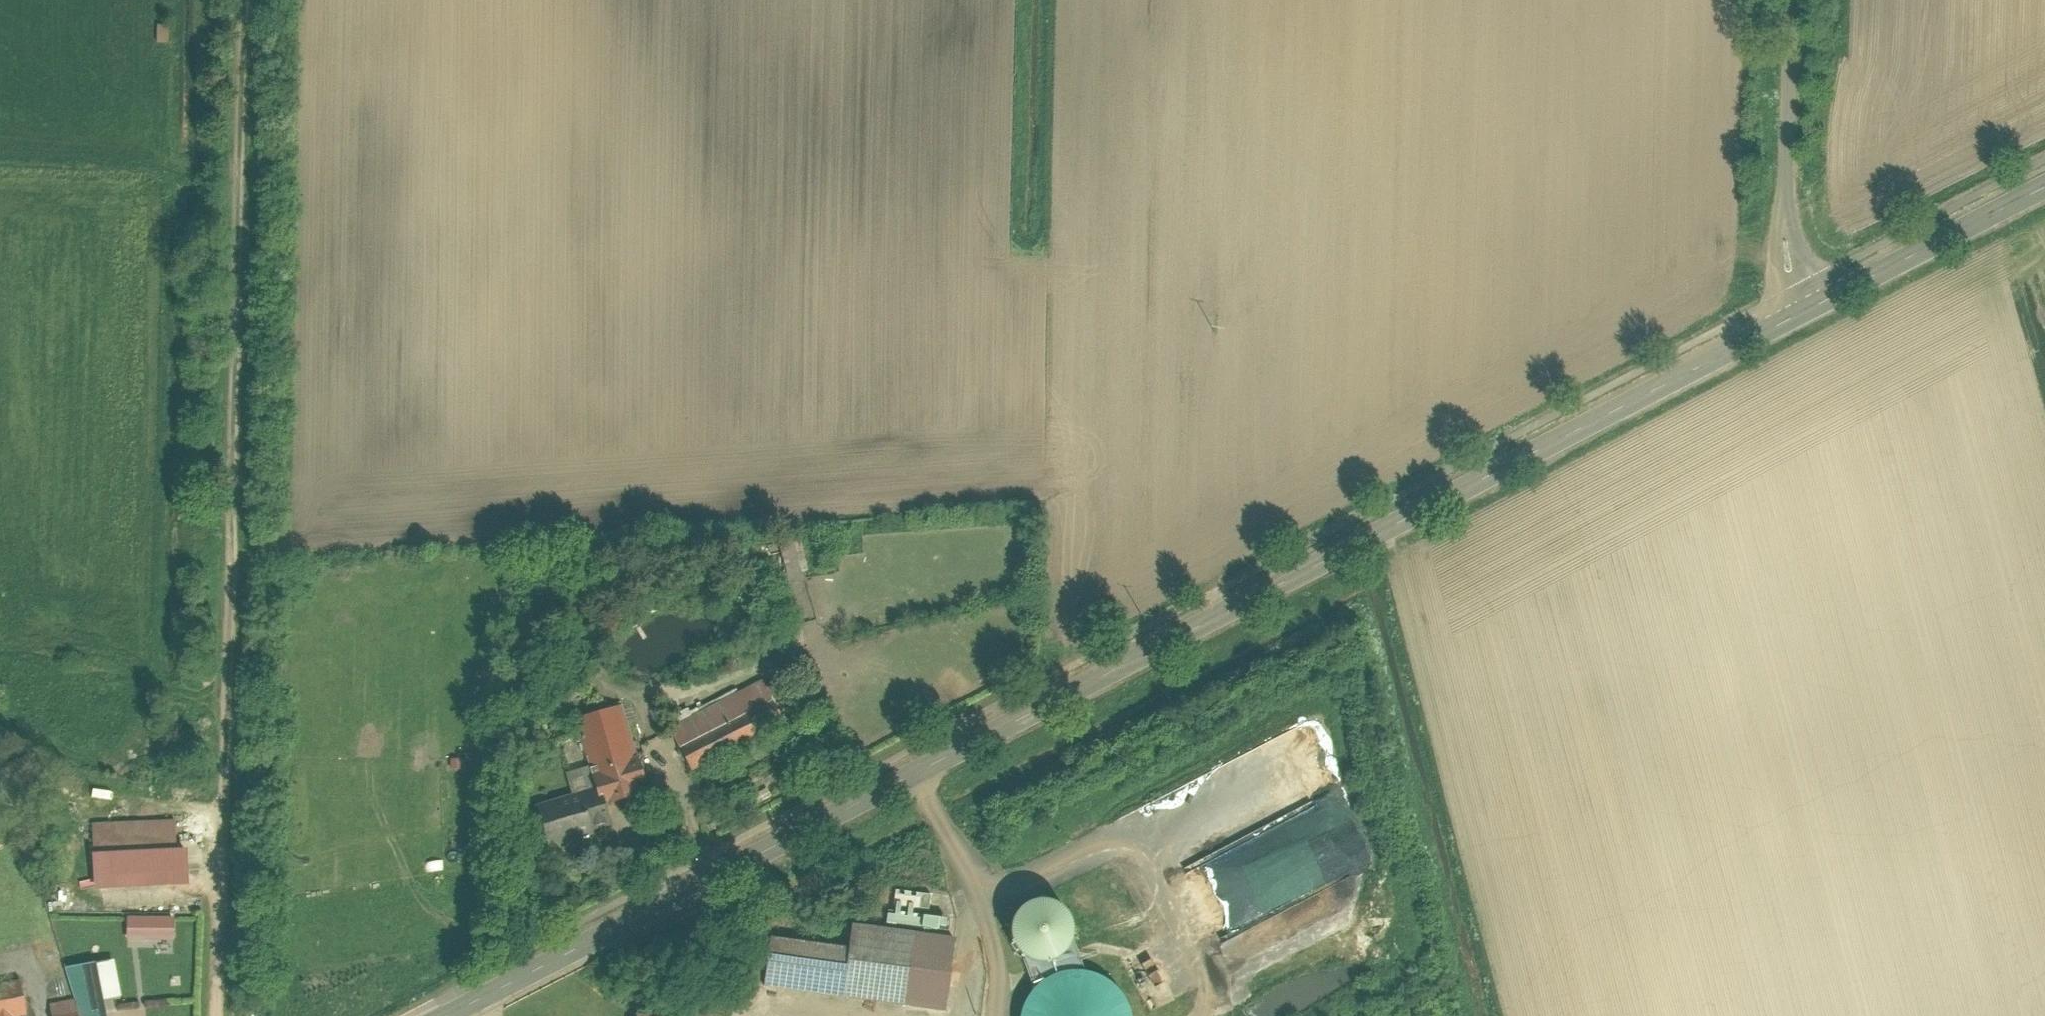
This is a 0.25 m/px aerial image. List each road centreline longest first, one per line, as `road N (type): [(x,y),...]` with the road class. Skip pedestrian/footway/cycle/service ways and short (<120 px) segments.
road 1 (tertiary): [(446,1015),(1803,314)]
road 2 (track): [(242,0),(222,1015)]
road 3 (unclassified): [(1803,314),(1789,279),(1783,218),(1787,0)]
road 4 (tertiary): [(1803,314),(2044,188)]

